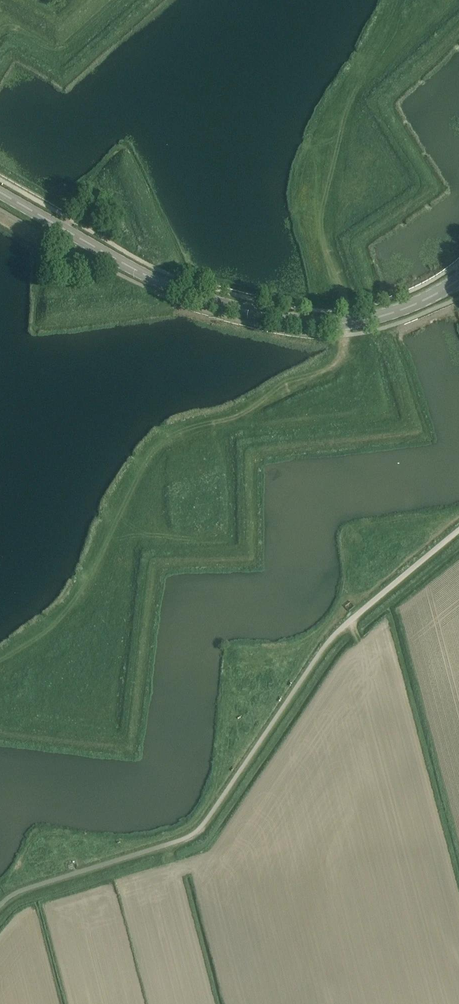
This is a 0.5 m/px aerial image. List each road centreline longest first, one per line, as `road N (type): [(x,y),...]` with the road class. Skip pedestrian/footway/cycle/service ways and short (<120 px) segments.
road 1 (track): [(0,661),(71,617),(141,480),(174,436),(321,375),(348,345),(350,322)]
road 2 (tertiary): [(265,314),(162,283),(0,192)]
road 3 (tertiary): [(265,314),(350,322),(393,312),(458,278)]
road 4 (unclassified): [(342,627),(458,528)]

